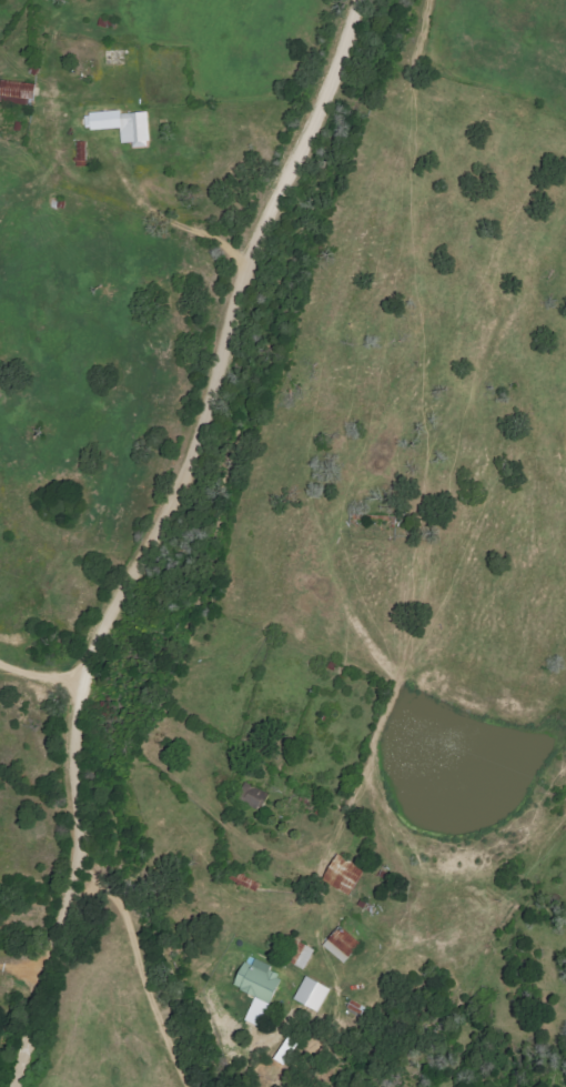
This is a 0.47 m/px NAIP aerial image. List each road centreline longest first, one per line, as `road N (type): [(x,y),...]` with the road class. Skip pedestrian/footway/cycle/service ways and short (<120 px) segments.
road 1 (residential): [(15,1086),(83,847),(83,665),(103,607),(162,524),(212,397),(237,294),(306,150),(363,0)]

